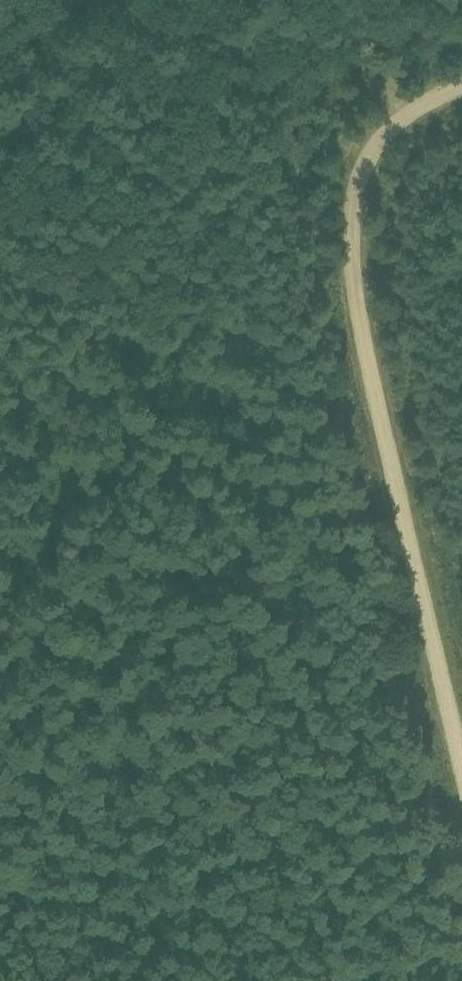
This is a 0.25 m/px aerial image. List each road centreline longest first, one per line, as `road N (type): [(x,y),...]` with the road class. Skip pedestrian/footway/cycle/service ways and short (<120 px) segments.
road 1 (track): [(461,64),(431,72),(395,96),(361,143),(353,193),(360,302),(461,730)]

